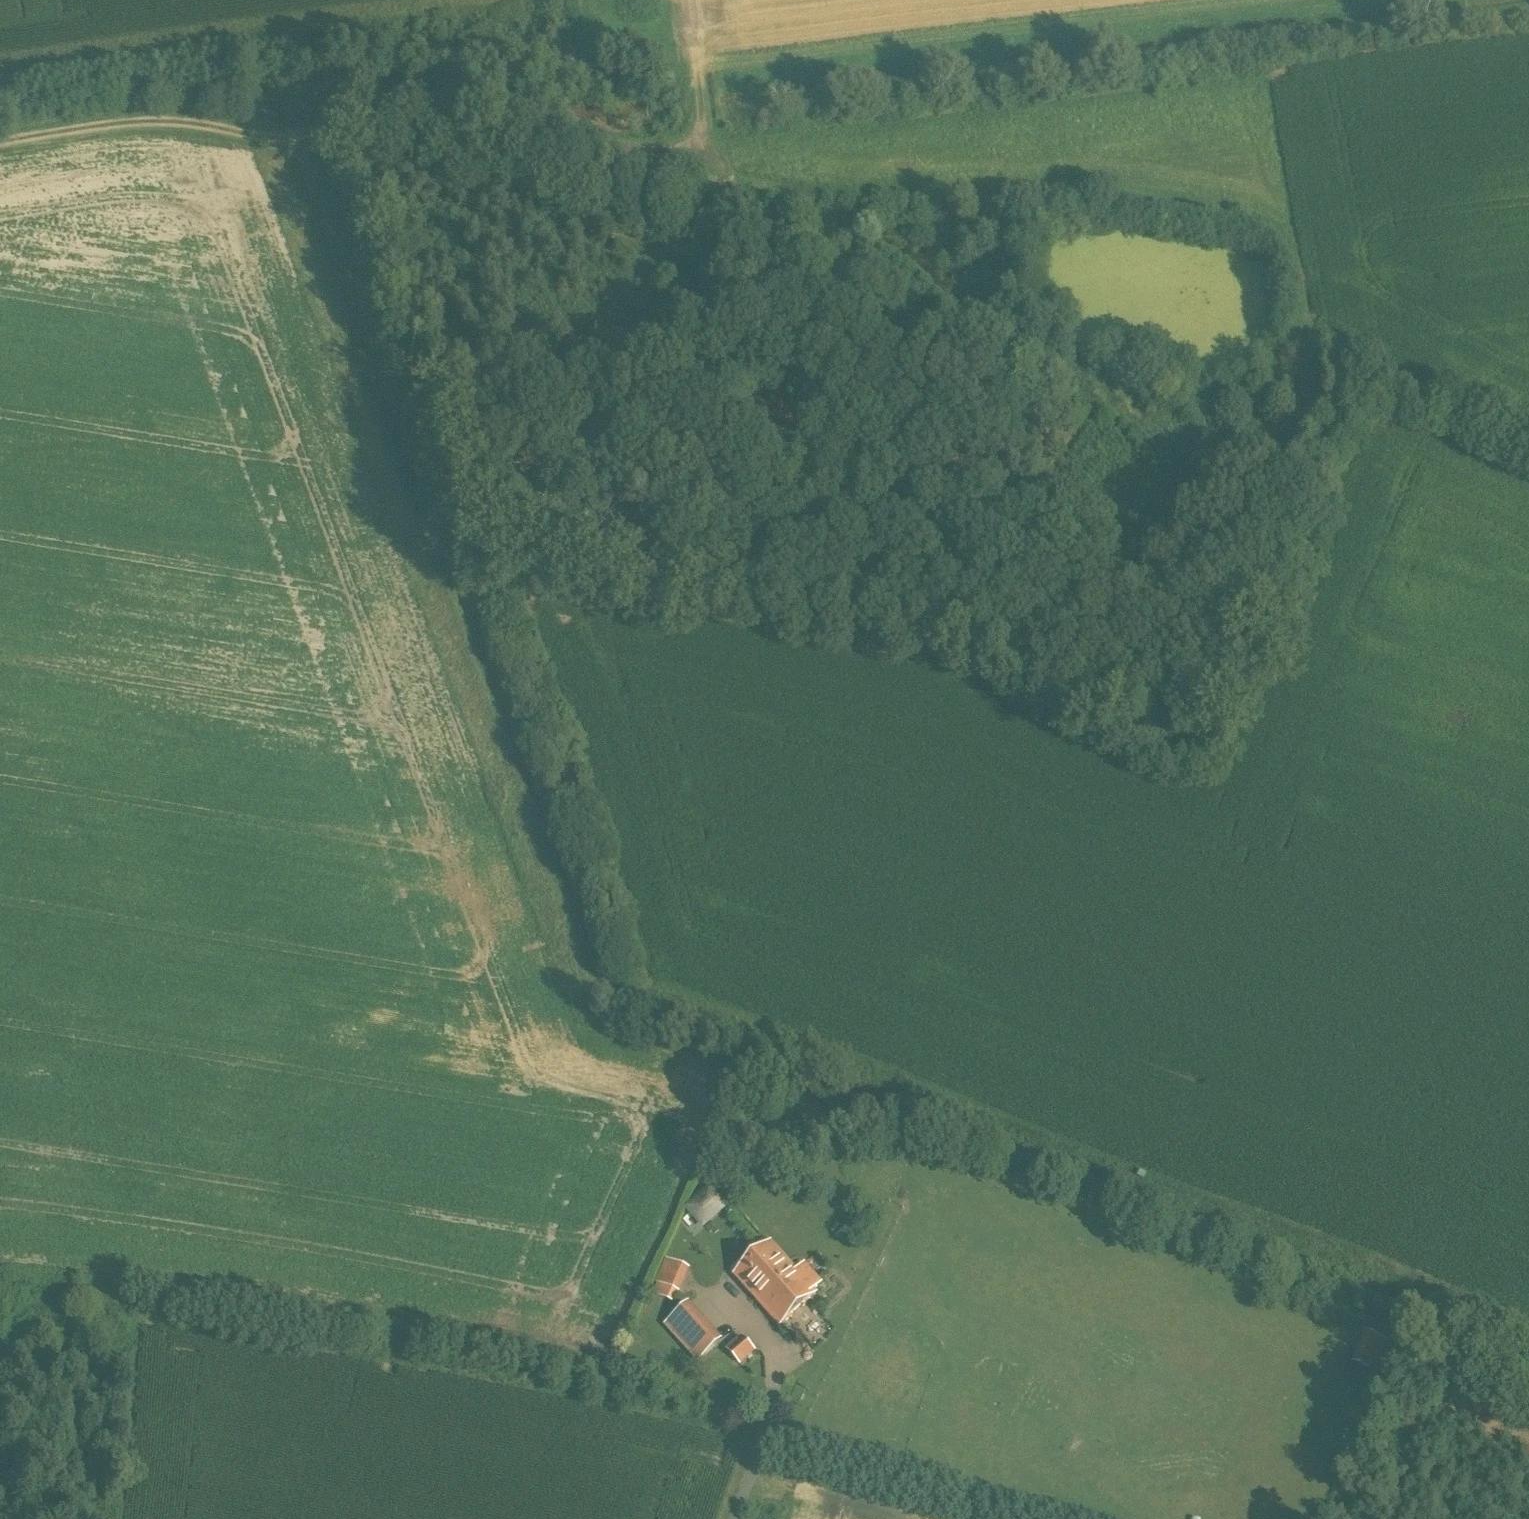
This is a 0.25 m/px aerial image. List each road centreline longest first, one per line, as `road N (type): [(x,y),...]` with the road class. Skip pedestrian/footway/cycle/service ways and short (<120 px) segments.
road 1 (unclassified): [(737,1518),(782,1352),(738,1301)]

